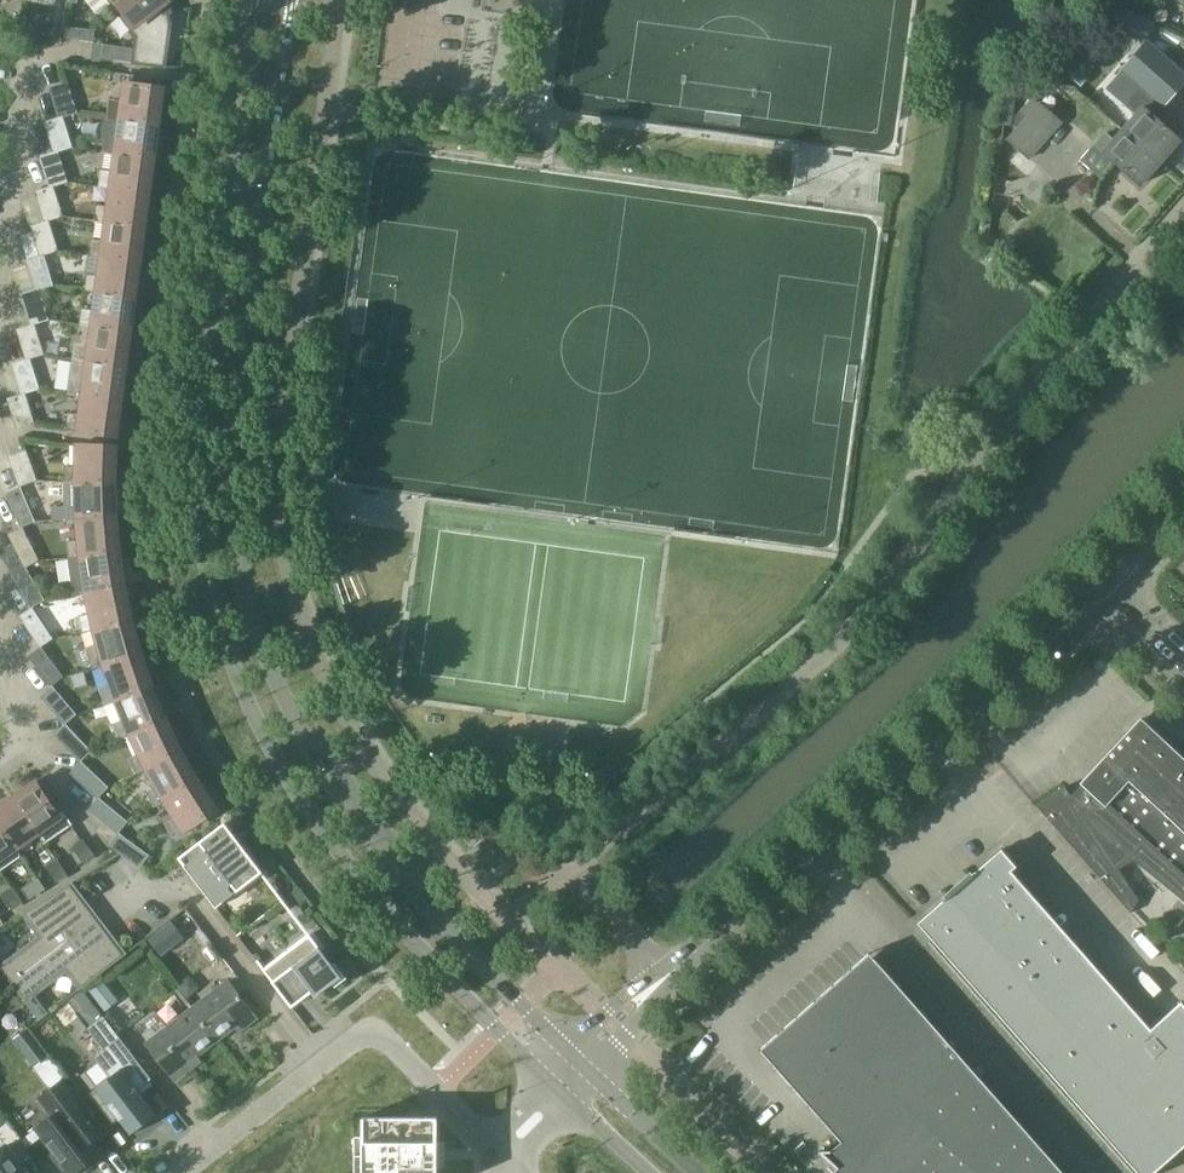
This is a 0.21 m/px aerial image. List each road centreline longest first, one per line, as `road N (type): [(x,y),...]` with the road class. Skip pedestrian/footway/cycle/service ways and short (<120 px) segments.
road 1 (tertiary): [(257,0),(201,433),(201,533),(223,635),(266,739),(327,838),(411,940),(563,1095)]
road 2 (tertiary): [(567,1050),(441,920),(338,793),(297,724),(255,623),(235,525),(234,451),(293,0)]
road 3 (residential): [(666,976),(571,868),(839,642),(1040,382),(1183,222)]
road 4 (unclassified): [(666,976),(1093,589)]
road 5 (residential): [(182,1172),(362,1036),(396,1048),(496,1156)]
road 6 (tertiary): [(700,1172),(592,1073)]
road 7 (unclassified): [(1093,589),(1183,487)]
road 8 (residential): [(17,183),(33,53)]
road 9 (unclassified): [(666,976),(620,1000),(567,1050)]
road 10 (unclassified): [(1183,675),(1093,589)]
road 11 (unclassified): [(592,1073),(666,976)]

